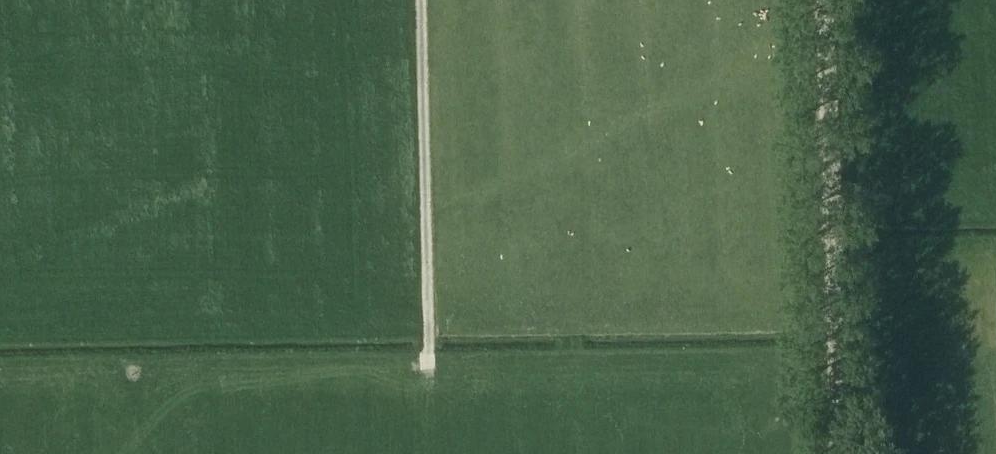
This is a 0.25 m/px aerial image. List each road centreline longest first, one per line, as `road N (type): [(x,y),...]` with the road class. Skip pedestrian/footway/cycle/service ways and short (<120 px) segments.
road 1 (unclassified): [(840,453),(824,0)]

